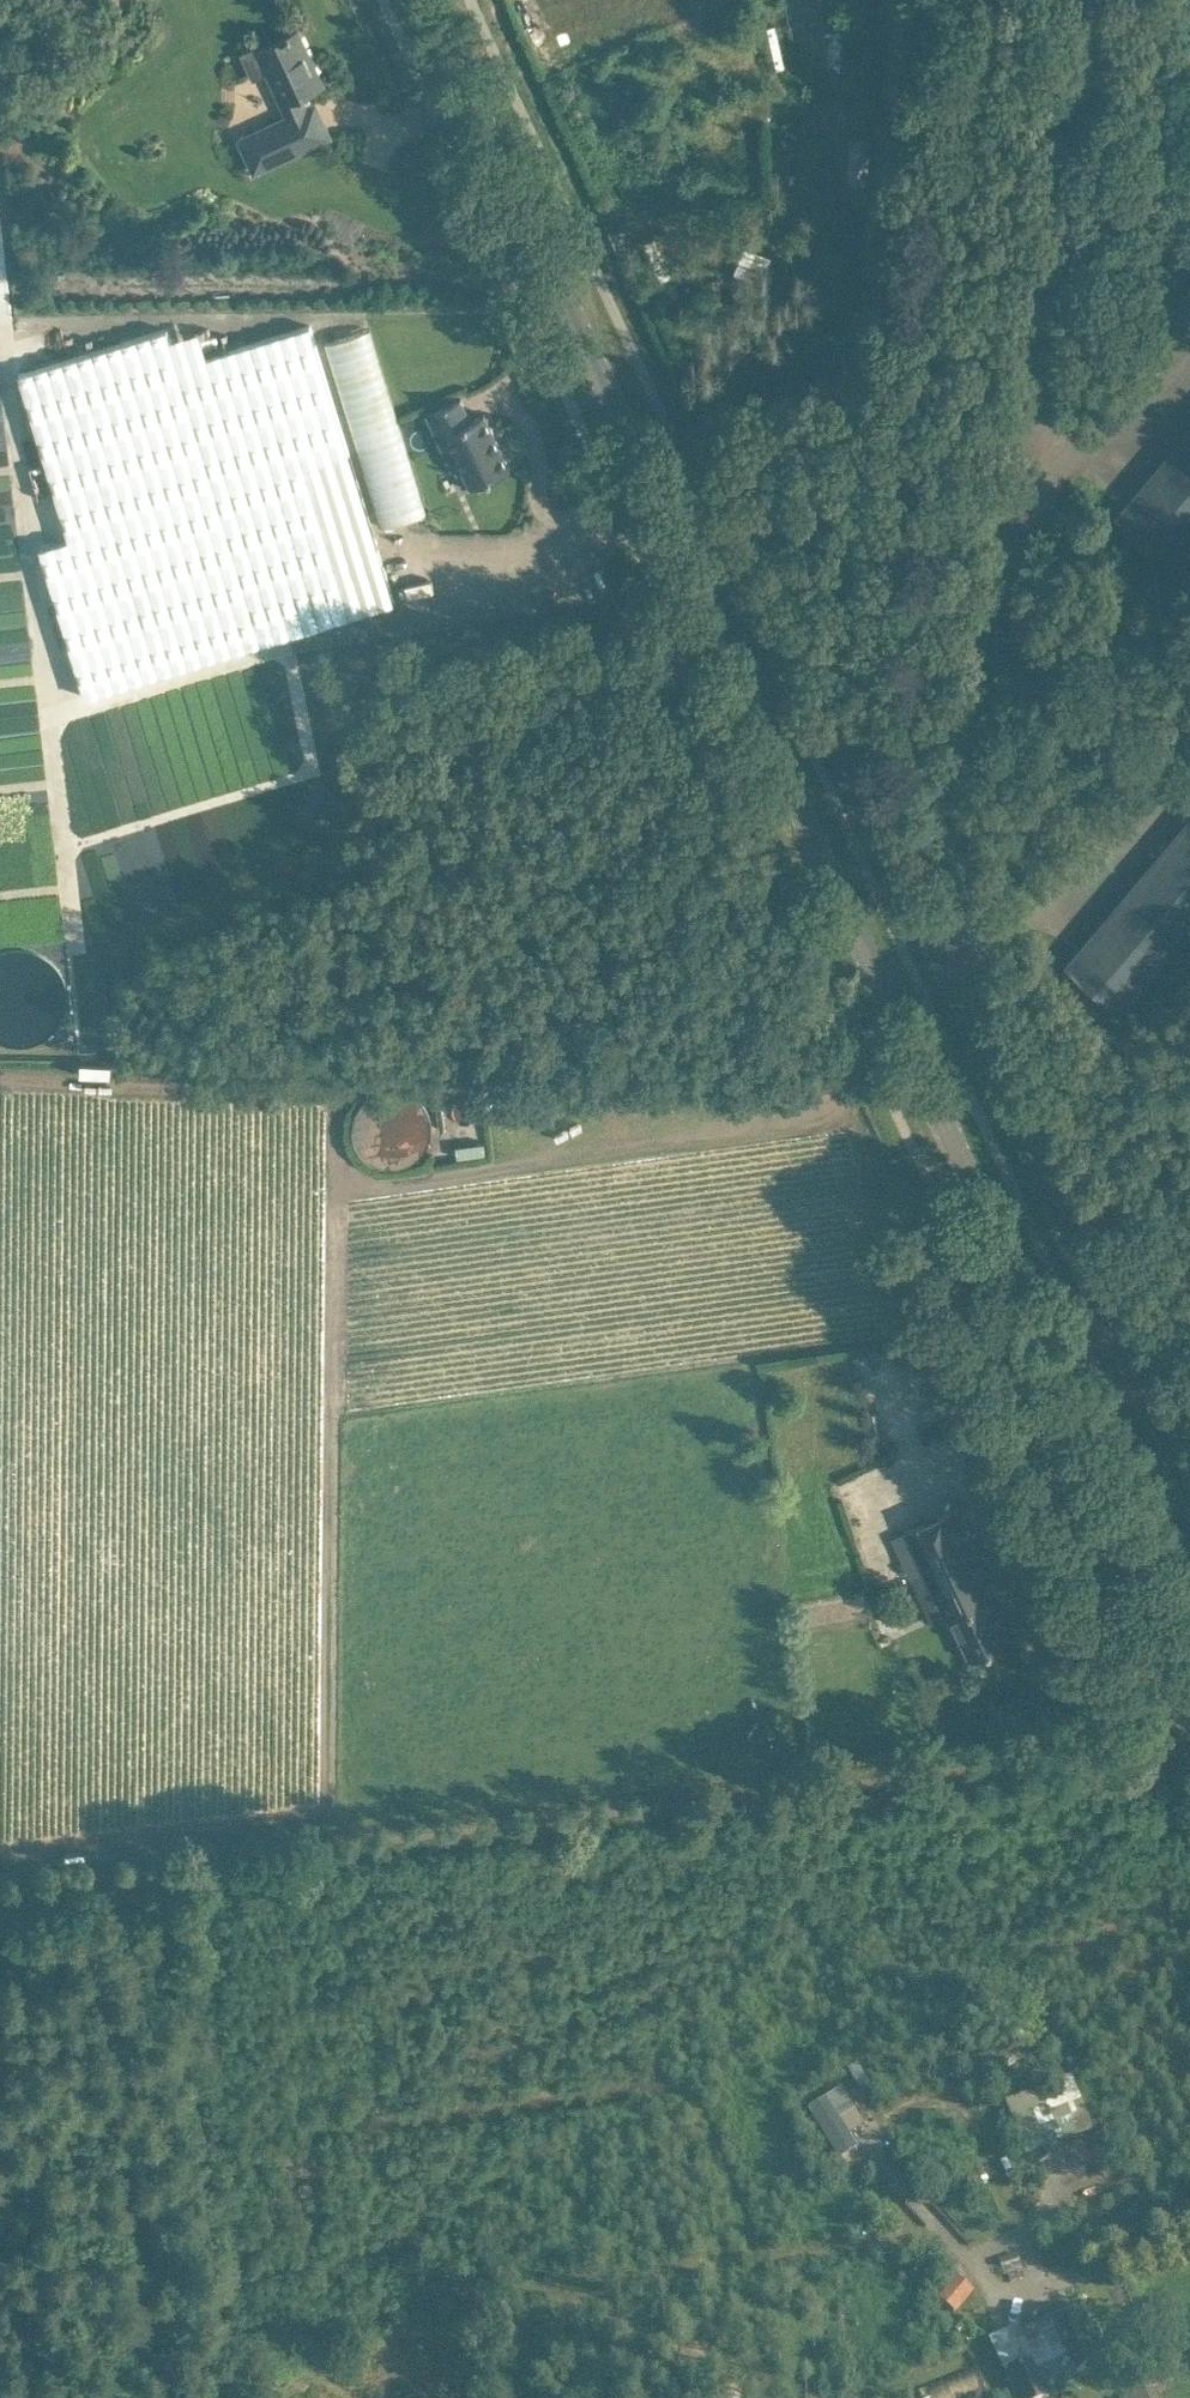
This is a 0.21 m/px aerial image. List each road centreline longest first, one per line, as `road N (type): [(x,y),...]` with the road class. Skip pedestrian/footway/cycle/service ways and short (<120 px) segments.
road 1 (tertiary): [(426,0),(1189,1659)]

